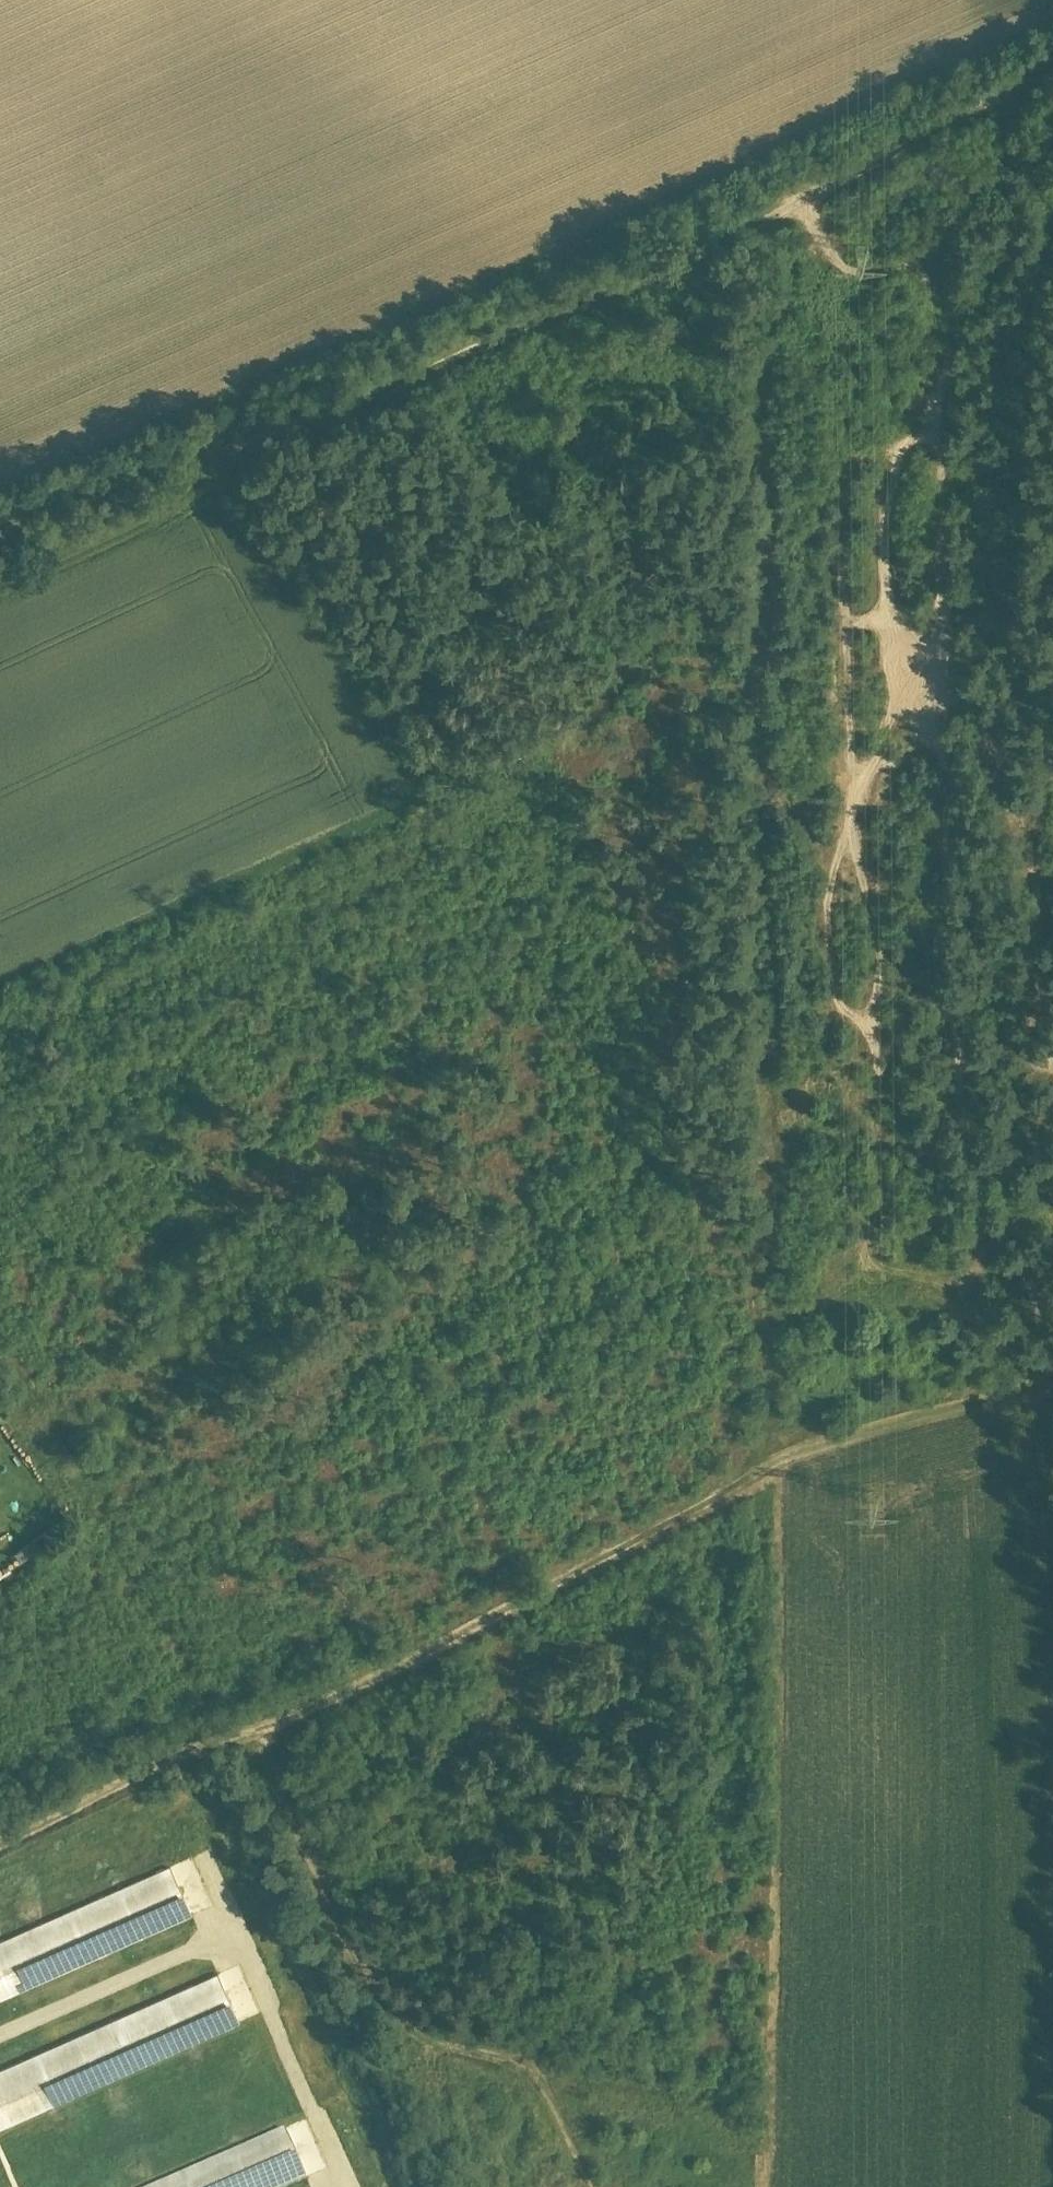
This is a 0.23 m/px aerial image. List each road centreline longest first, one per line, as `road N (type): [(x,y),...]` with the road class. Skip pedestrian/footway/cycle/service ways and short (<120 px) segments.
road 1 (track): [(0,582),(1052,88)]

